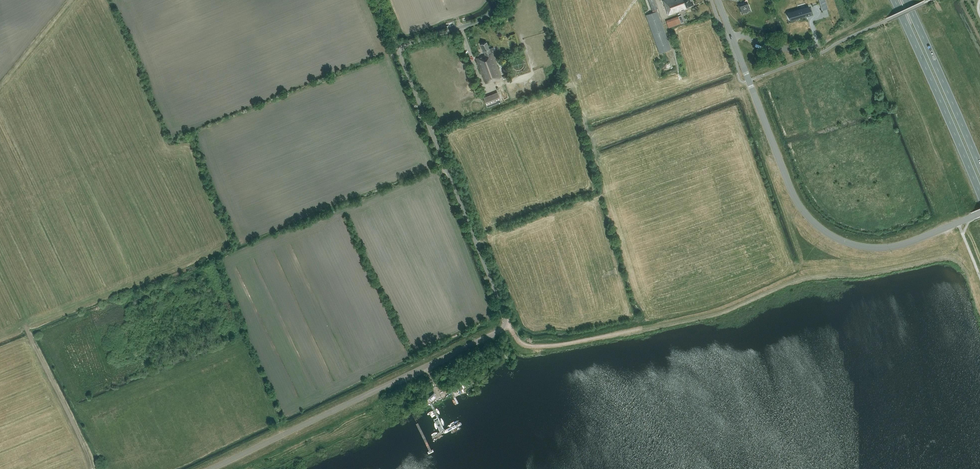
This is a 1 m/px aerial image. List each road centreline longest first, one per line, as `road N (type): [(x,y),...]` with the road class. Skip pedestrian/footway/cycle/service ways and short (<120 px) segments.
road 1 (unclassified): [(208,468),(505,324),(398,47)]
road 2 (tertiary): [(733,37),(791,190),(826,232),(887,247),(979,213)]
road 3 (trunk): [(894,0),(979,195)]
road 4 (trunk): [(979,168),(906,0)]
road 5 (track): [(640,328),(529,345),(505,324)]

